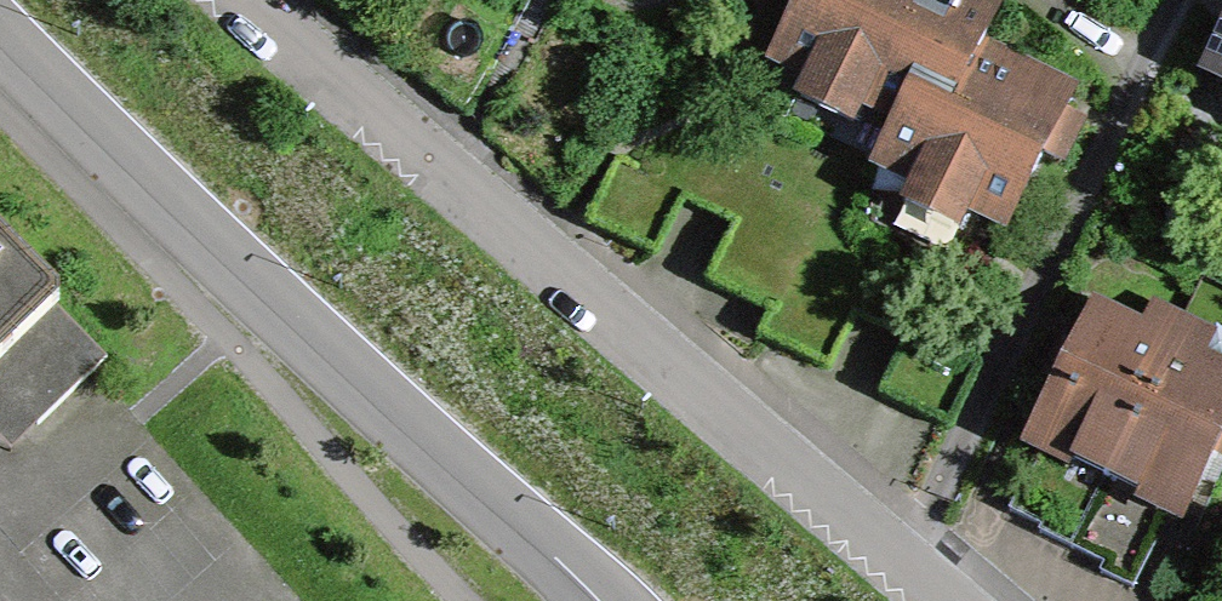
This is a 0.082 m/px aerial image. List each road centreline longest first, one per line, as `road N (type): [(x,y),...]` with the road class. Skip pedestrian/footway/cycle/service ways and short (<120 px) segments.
road 1 (residential): [(237,0),(899,549)]
road 2 (residential): [(601,600),(503,504),(267,298),(0,38)]
road 3 (residential): [(899,549),(1173,0)]

